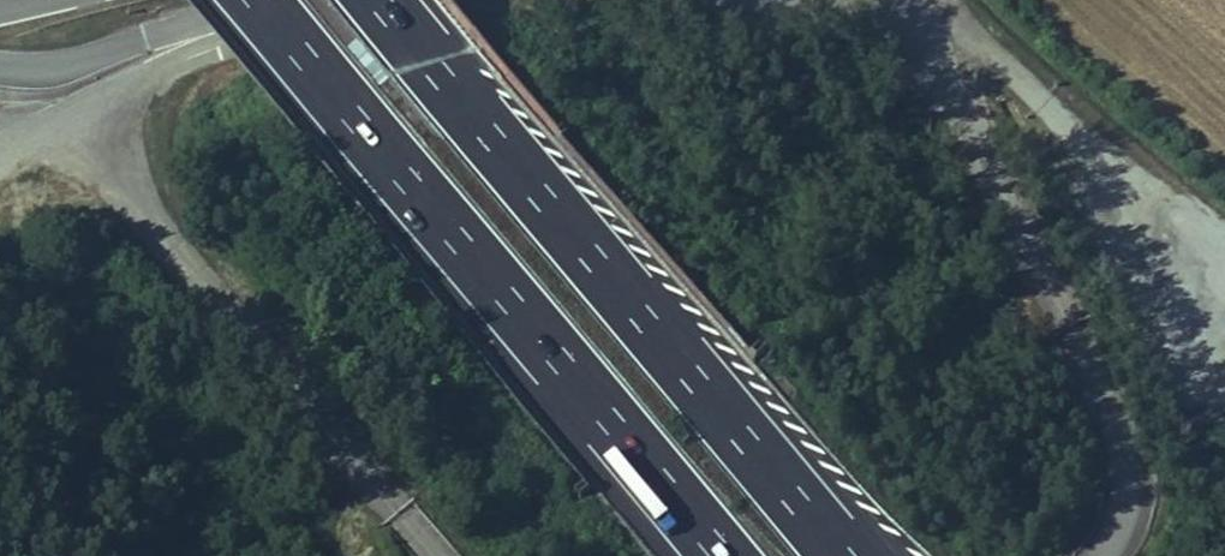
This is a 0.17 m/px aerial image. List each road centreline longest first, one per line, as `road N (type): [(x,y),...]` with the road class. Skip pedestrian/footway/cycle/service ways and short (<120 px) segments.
road 1 (motorway): [(253,0),(721,555)]
road 2 (motorway): [(838,555),(372,0)]
road 3 (unclassified): [(171,61),(375,0)]
road 4 (unclassified): [(0,160),(55,144),(171,61)]
road 5 (unclassified): [(171,61),(49,75),(0,66)]

